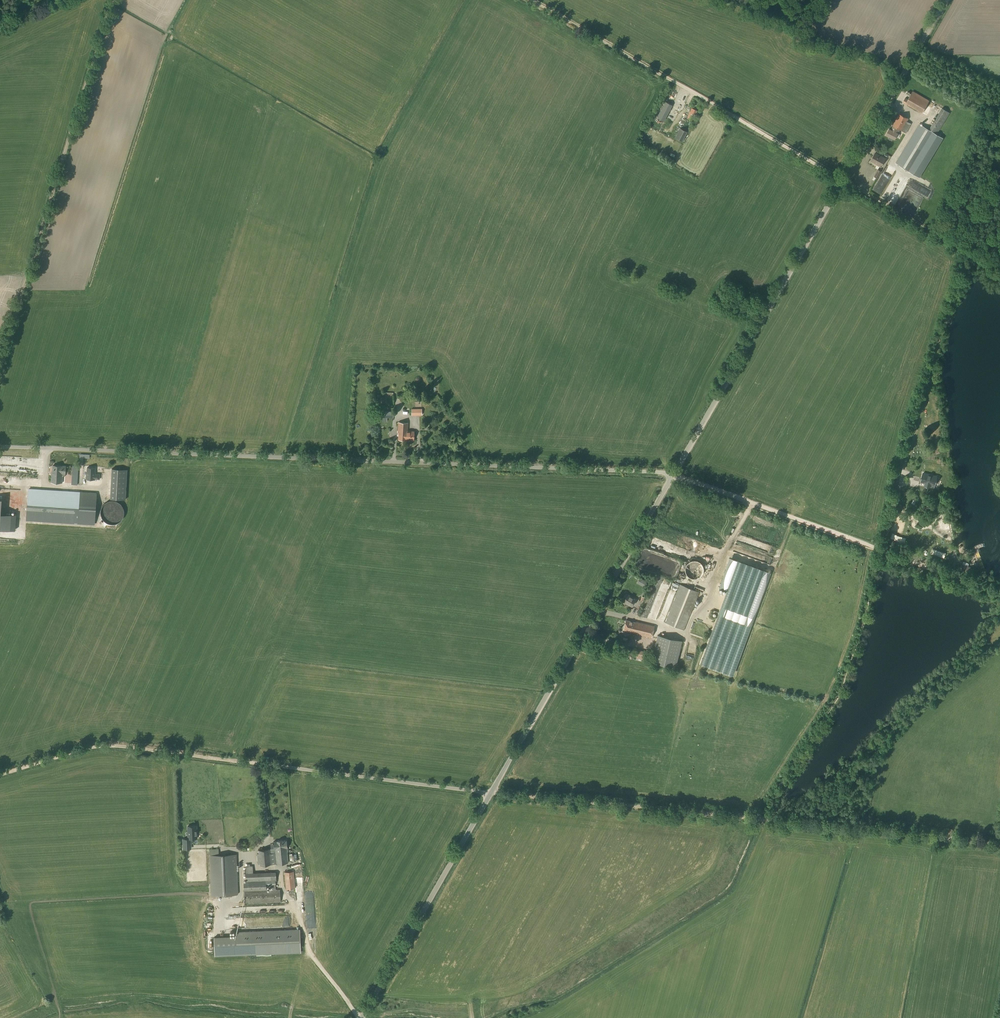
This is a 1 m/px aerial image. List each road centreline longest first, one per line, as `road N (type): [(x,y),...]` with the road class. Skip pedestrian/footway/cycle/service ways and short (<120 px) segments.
road 1 (unclassified): [(673,475),(0,447)]
road 2 (tertiary): [(673,475),(944,0)]
road 3 (track): [(532,0),(999,272)]
road 4 (track): [(999,844),(489,795)]
road 5 (track): [(0,361),(113,0)]
road 6 (tertiary): [(489,795),(673,475)]
road 7 (track): [(999,591),(673,475)]
road 8 (tertiary): [(361,1017),(489,795)]
road 9 (track): [(0,774),(98,746),(244,762)]
road 10 (unclassified): [(489,795),(244,762)]

